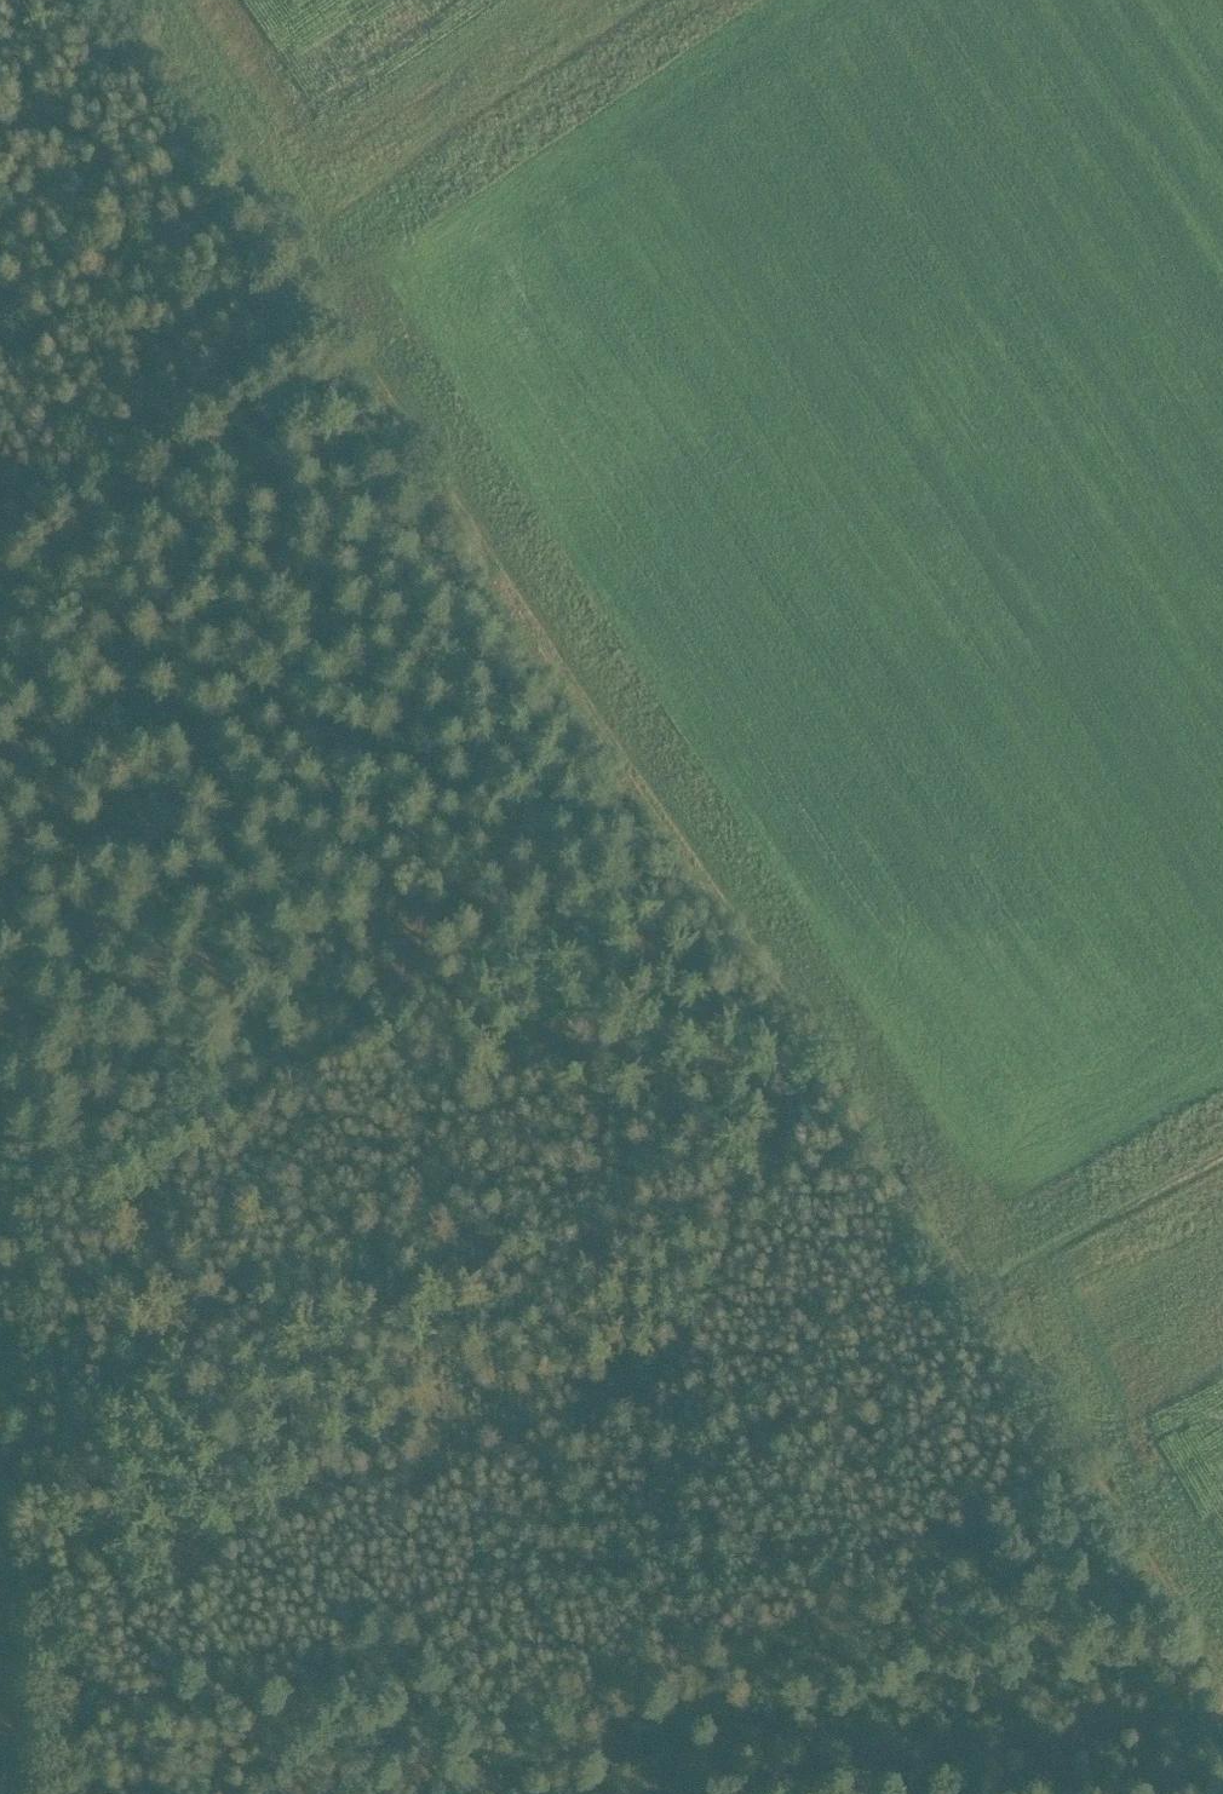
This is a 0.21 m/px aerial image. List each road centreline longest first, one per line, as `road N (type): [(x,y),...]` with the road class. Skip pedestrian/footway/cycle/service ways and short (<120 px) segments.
road 1 (track): [(1222,1681),(120,0)]
road 2 (track): [(22,1202),(38,1260),(64,1793)]
road 3 (track): [(1222,1720),(649,1793)]
road 4 (track): [(962,1277),(1222,1147)]

